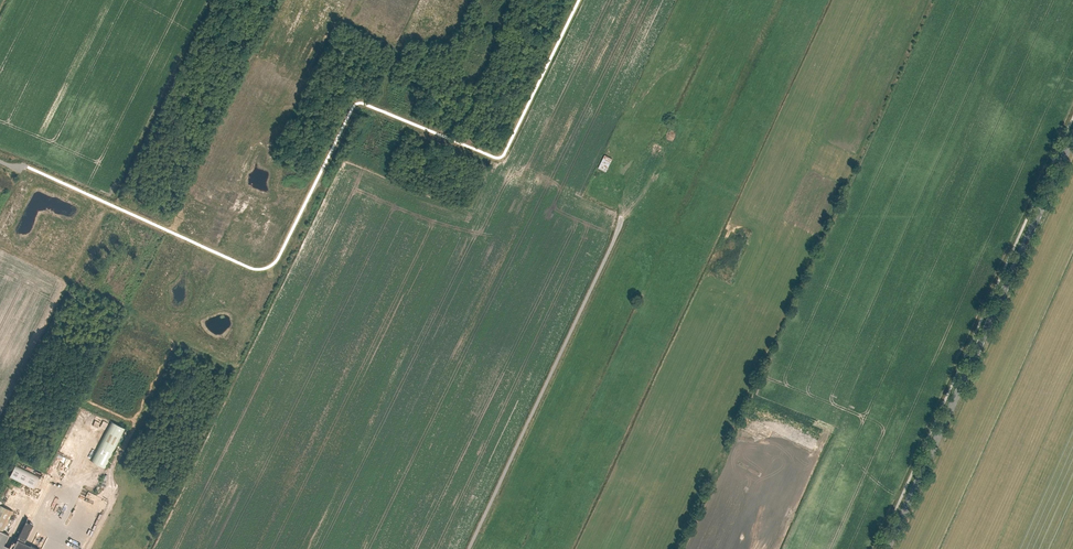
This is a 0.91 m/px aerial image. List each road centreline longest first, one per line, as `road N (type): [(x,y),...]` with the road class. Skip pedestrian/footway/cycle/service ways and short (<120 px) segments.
road 1 (secondary): [(887,548),(1072,138)]
road 2 (unclassified): [(468,548),(616,232),(606,210),(542,179)]

